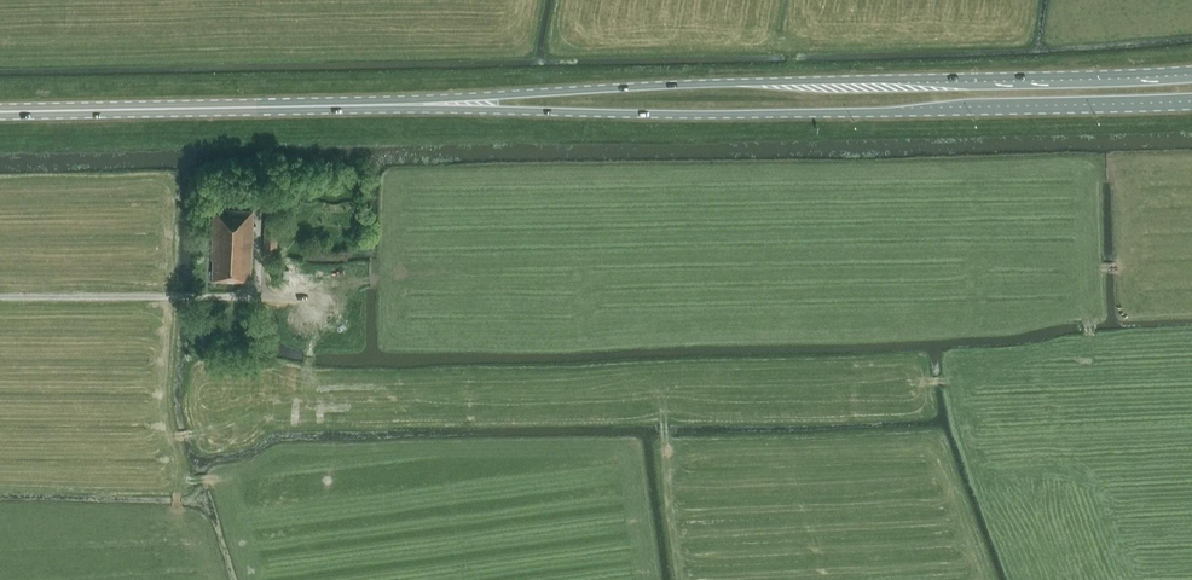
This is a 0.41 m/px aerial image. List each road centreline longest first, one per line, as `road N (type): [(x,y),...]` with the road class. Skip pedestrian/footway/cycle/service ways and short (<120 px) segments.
road 1 (trunk): [(1191,74),(668,85),(376,105)]
road 2 (trunk): [(376,105),(684,115),(1191,101)]
road 3 (trunk): [(0,111),(376,105)]

